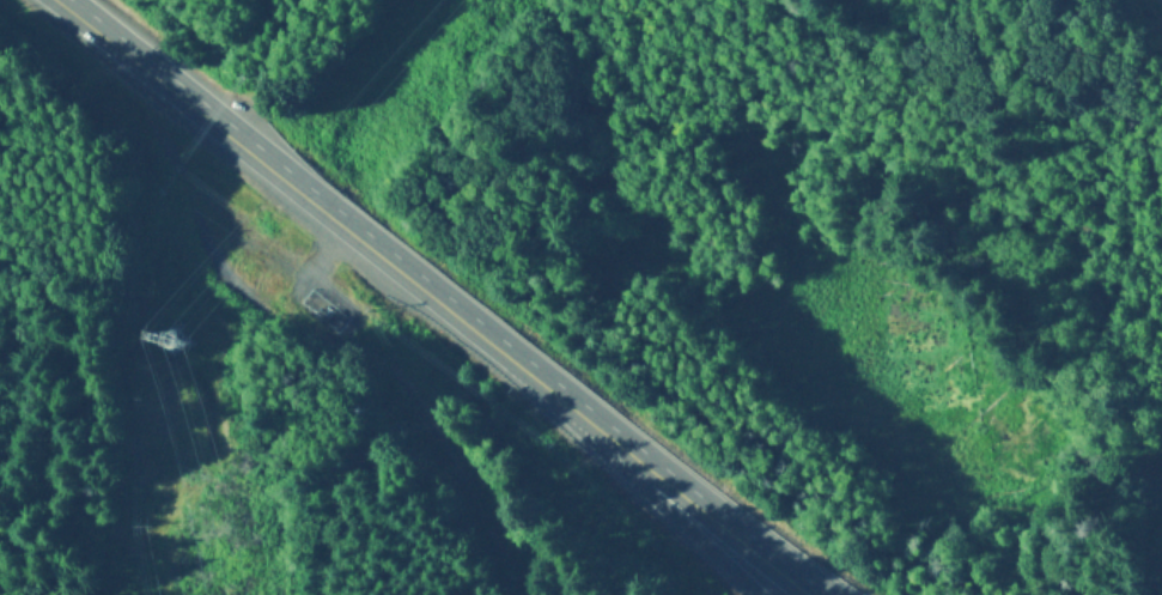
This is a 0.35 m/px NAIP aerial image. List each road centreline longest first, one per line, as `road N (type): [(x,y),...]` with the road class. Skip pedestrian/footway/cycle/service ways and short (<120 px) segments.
road 1 (trunk): [(57,0),(324,226),(565,401)]
road 2 (track): [(586,594),(413,401),(324,226)]
road 3 (trunk): [(565,401),(641,491),(752,594)]
road 4 (trunk): [(565,401),(774,565)]

